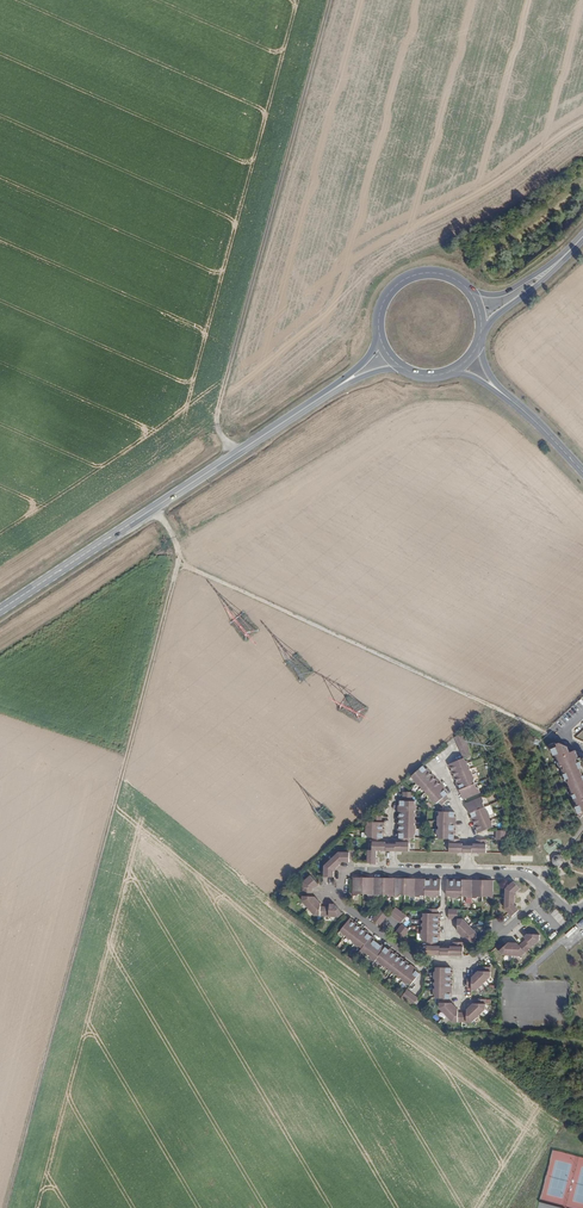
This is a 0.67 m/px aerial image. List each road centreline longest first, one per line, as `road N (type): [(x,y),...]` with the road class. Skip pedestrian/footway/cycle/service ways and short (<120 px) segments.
road 1 (track): [(178,563),(5,1207)]
road 2 (track): [(153,509),(179,546),(178,563),(567,741)]
road 3 (track): [(235,454),(219,432),(218,405),(329,0)]
road 4 (residential): [(546,892),(526,875),(357,872),(347,880),(352,909),(424,962),(470,963),(495,942)]
road 5 (secondary): [(336,387),(0,610)]
road 6 (secondary): [(469,290),(441,274),(406,279),(384,300),(379,335)]
road 7 (secondary): [(481,336),(574,245)]
road 8 (secondary): [(574,245),(507,292),(469,290)]

